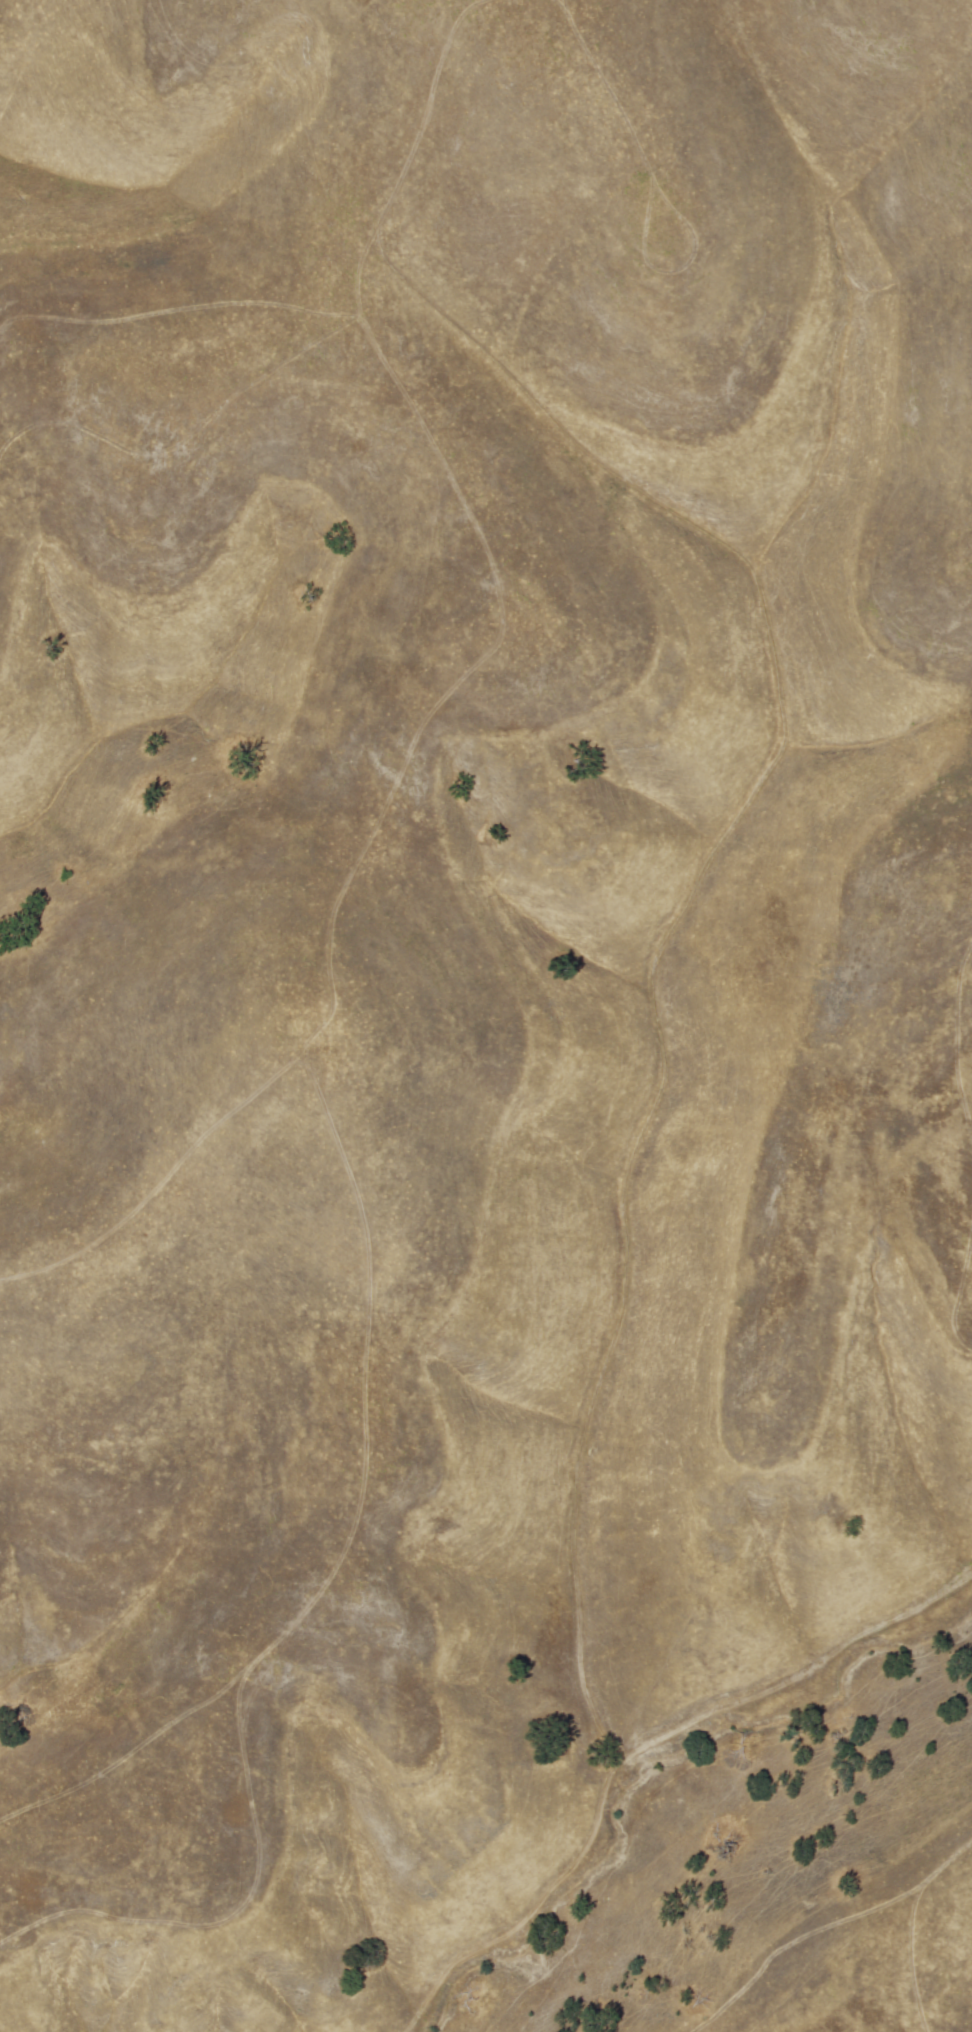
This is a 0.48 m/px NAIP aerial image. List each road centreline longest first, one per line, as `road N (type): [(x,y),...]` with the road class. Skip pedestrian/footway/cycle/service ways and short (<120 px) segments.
road 1 (track): [(401,2031),(445,1964),(522,1921),(582,1849),(606,1772),(626,1747),(771,1687),(971,1566)]

